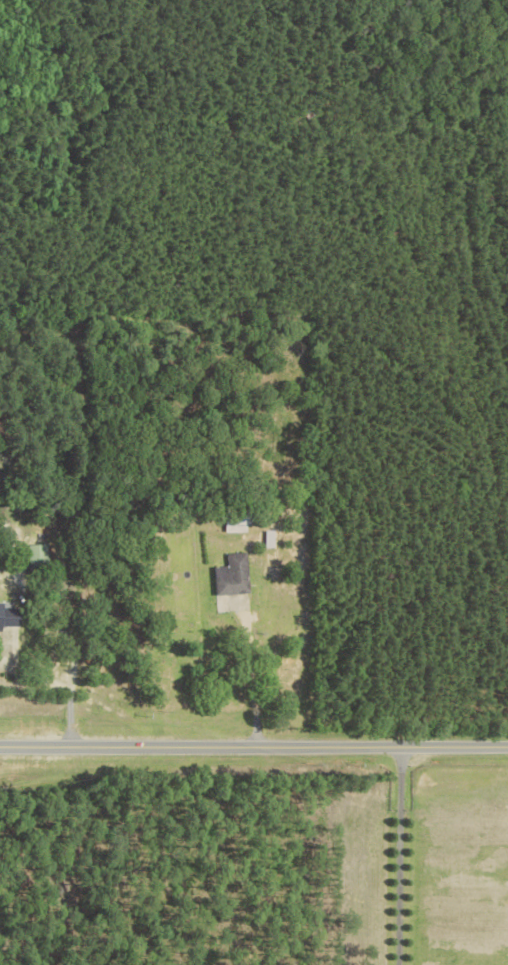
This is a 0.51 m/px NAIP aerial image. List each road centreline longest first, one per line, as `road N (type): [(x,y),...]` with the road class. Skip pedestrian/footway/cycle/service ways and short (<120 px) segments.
road 1 (tertiary): [(507,754),(0,754)]

